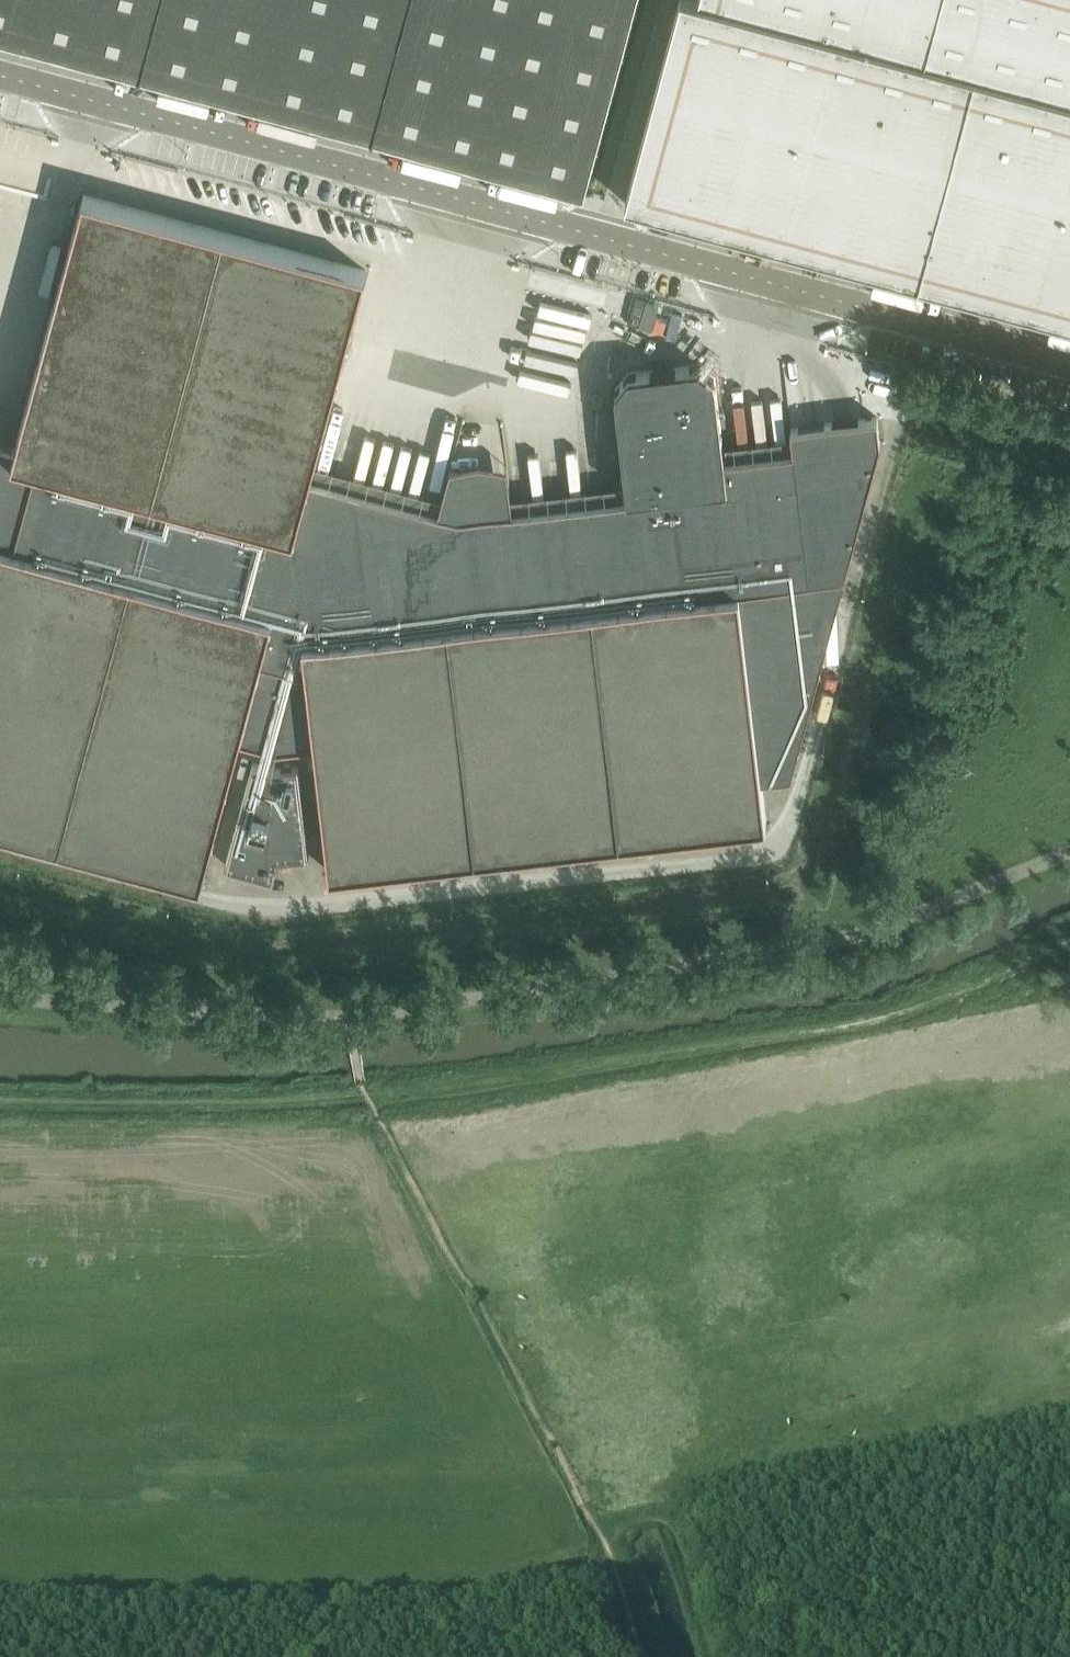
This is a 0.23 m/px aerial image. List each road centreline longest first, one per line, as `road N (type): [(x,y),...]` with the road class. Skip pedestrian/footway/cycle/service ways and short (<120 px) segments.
road 1 (unclassified): [(1069,363),(0,73)]

